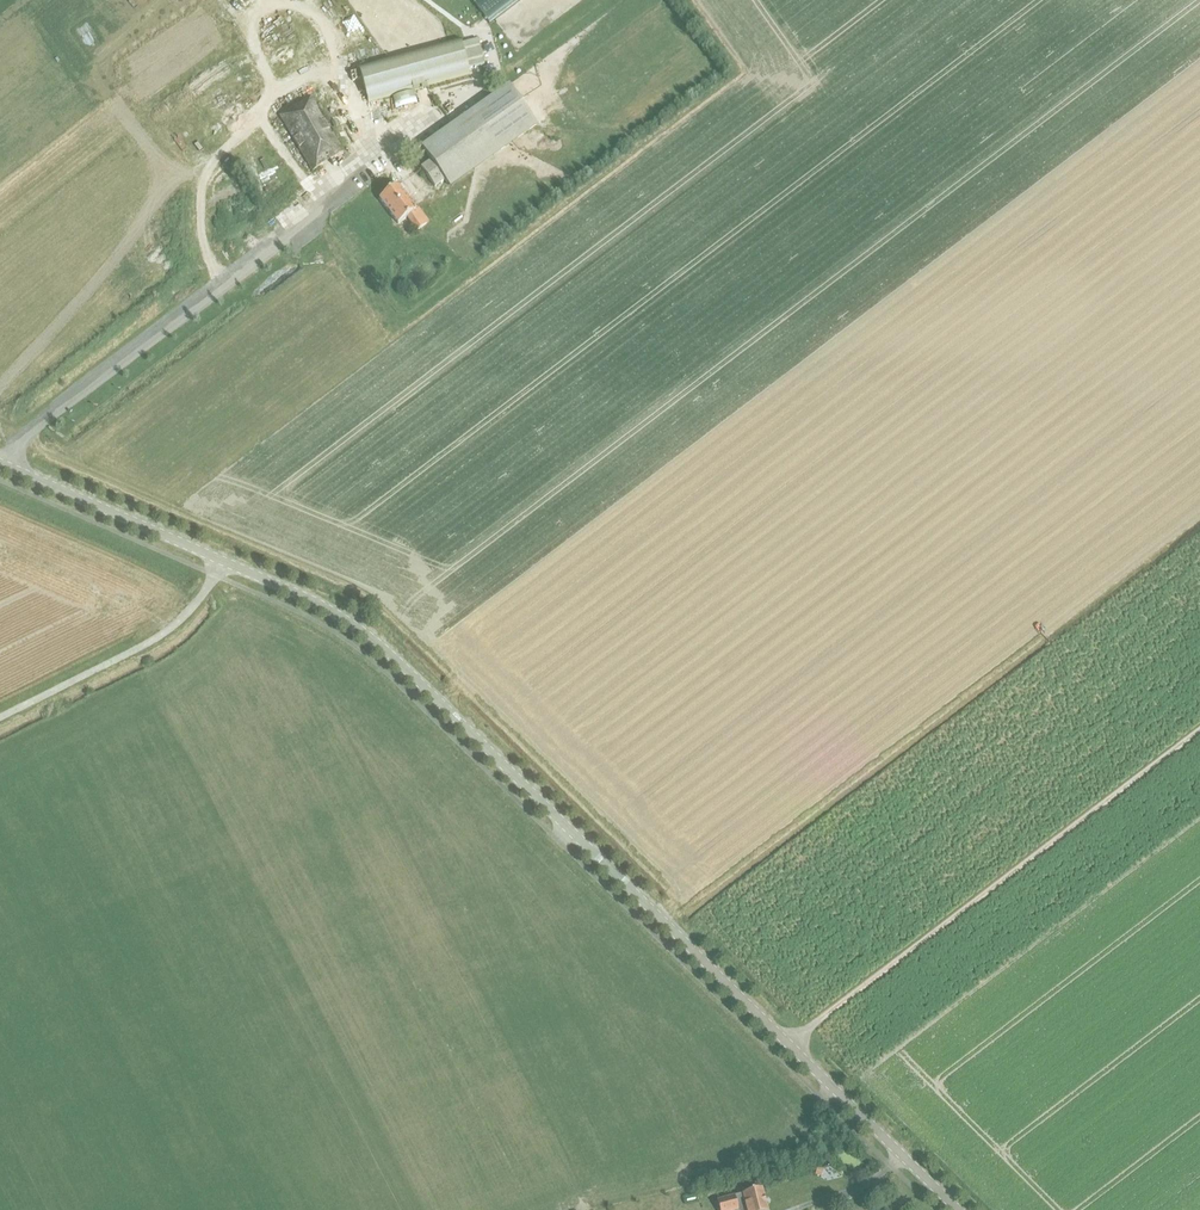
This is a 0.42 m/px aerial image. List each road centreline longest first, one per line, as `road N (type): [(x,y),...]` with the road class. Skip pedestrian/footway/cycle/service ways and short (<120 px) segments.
road 1 (tertiary): [(958,1209),(388,654),(338,615),(222,560)]
road 2 (unclassified): [(0,717),(165,631),(189,613),(222,560)]
road 3 (tertiary): [(222,560),(0,463)]

